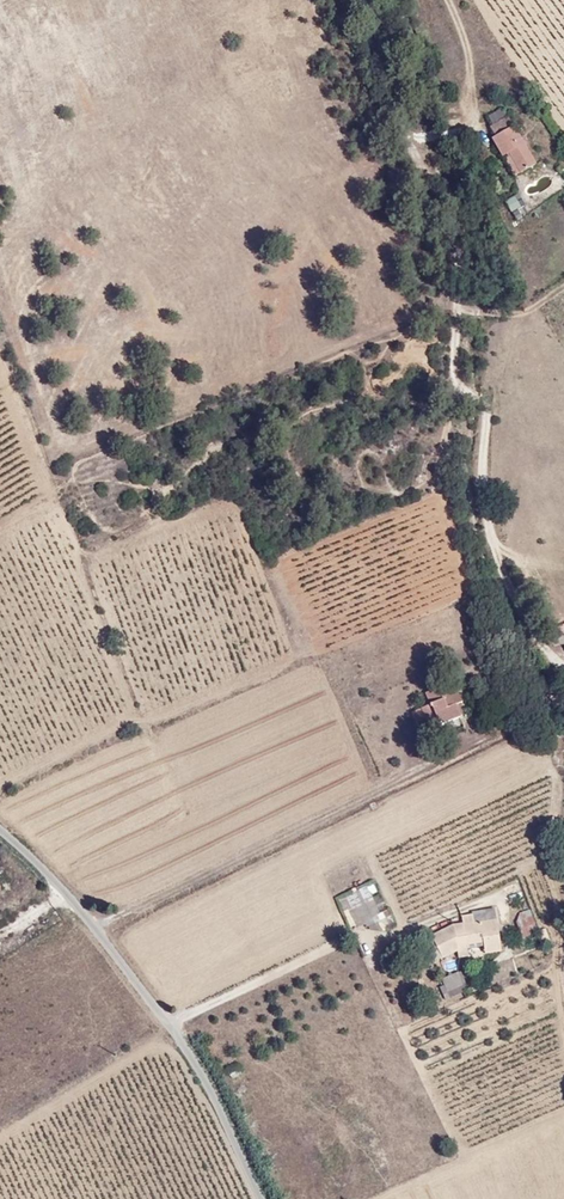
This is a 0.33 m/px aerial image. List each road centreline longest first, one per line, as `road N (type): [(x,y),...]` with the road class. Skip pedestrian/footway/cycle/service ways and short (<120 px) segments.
road 1 (unclassified): [(259,1198),(169,1024),(79,913),(0,838)]

